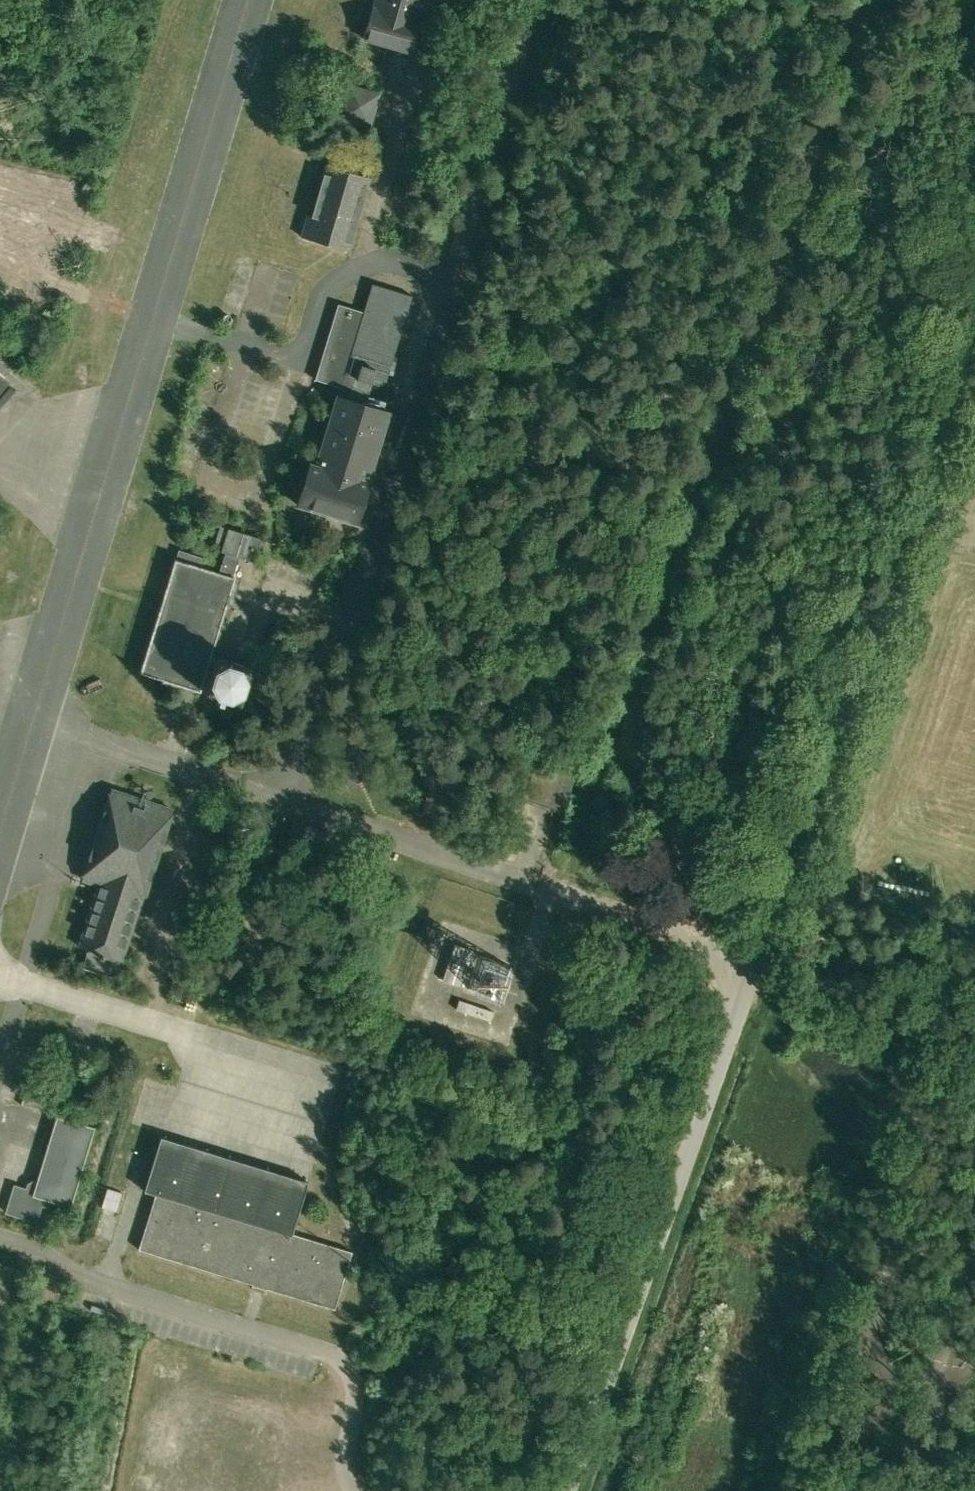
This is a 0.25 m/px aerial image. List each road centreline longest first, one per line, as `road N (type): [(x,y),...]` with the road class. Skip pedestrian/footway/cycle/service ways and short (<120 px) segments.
road 1 (track): [(625,709),(875,0)]
road 2 (unclassified): [(752,963),(974,332)]
road 3 (unclassified): [(752,963),(567,1490)]
road 4 (track): [(726,942),(672,847),(625,709)]
road 5 (track): [(974,1032),(862,1003),(755,951)]

